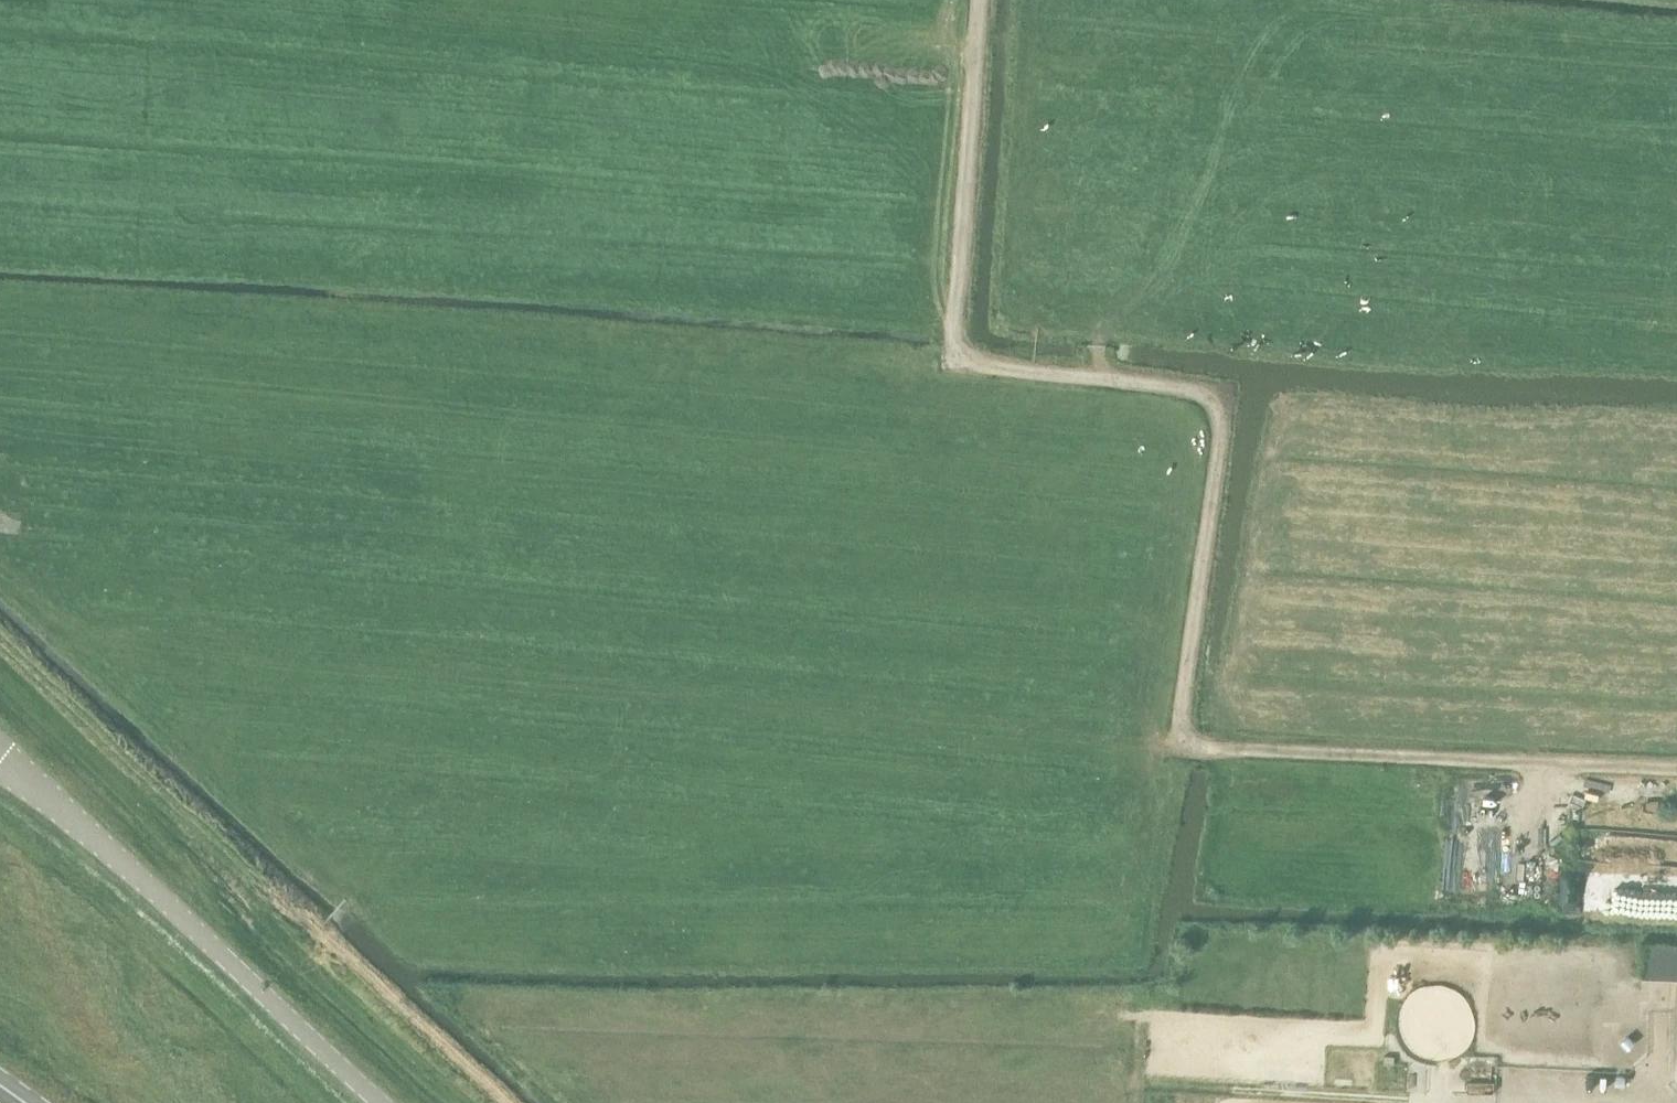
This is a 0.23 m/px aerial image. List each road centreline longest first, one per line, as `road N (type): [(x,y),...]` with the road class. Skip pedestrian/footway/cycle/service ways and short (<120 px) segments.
road 1 (track): [(979,0),(953,326),(968,359),(1204,392),(1222,415),(1180,709),(1187,743),(1676,769)]
road 2 (unclassified): [(379,1102),(34,786)]

